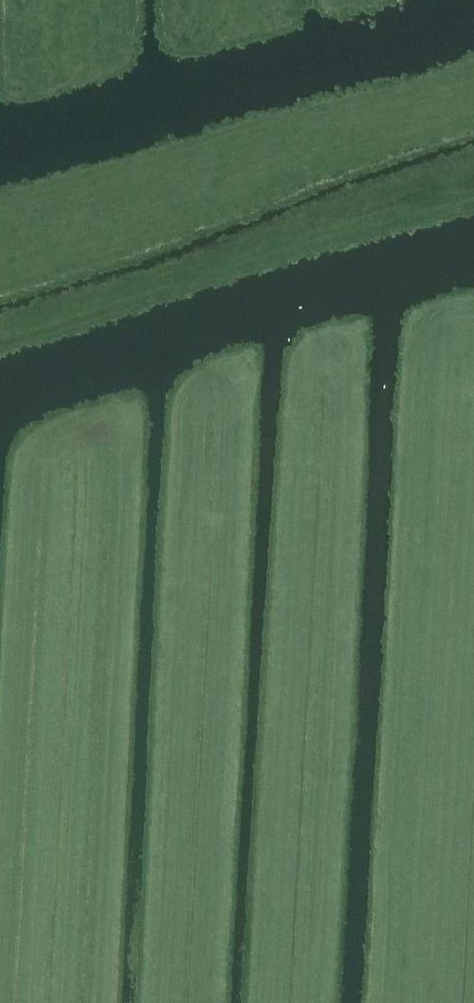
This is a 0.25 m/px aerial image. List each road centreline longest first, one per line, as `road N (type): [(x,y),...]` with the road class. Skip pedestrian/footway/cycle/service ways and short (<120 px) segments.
road 1 (track): [(0,331),(473,194)]

